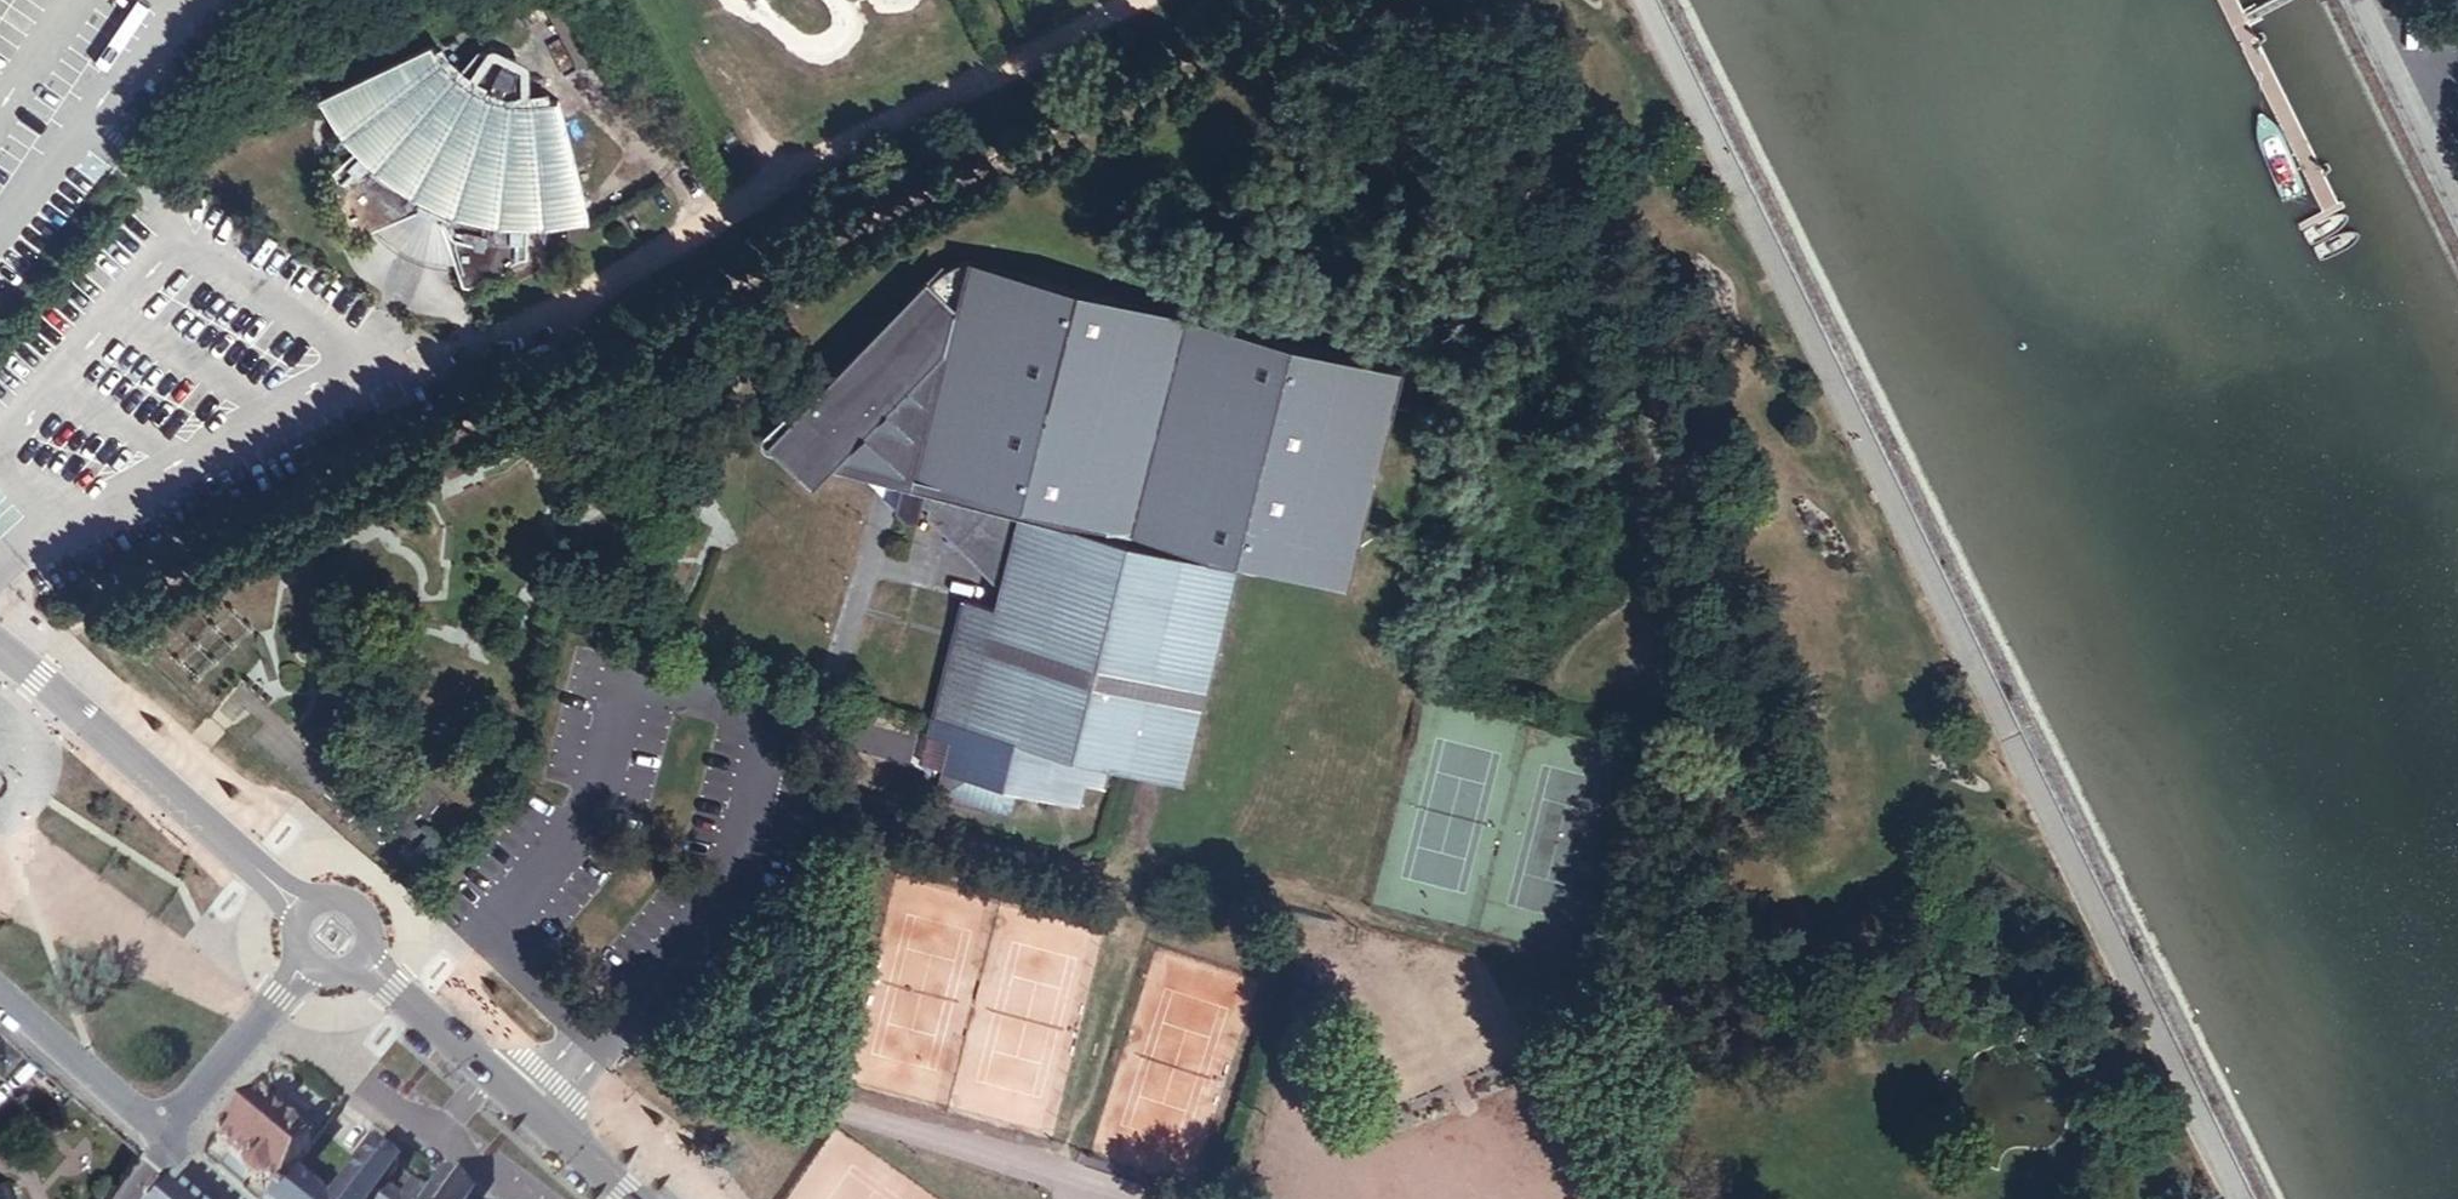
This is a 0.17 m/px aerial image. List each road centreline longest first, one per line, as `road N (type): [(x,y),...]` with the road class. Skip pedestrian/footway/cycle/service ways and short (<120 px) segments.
road 1 (track): [(373,376),(479,351),(1152,0)]
road 2 (secondary): [(0,647),(308,912)]
road 3 (secondary): [(635,1198),(367,963)]
road 4 (residential): [(175,1142),(0,990)]
road 5 (residential): [(311,965),(175,1142)]
road 6 (unclassified): [(2457,179),(2365,0)]
road 7 (secondary): [(367,963),(376,933),(365,910),(336,898),(308,912)]

